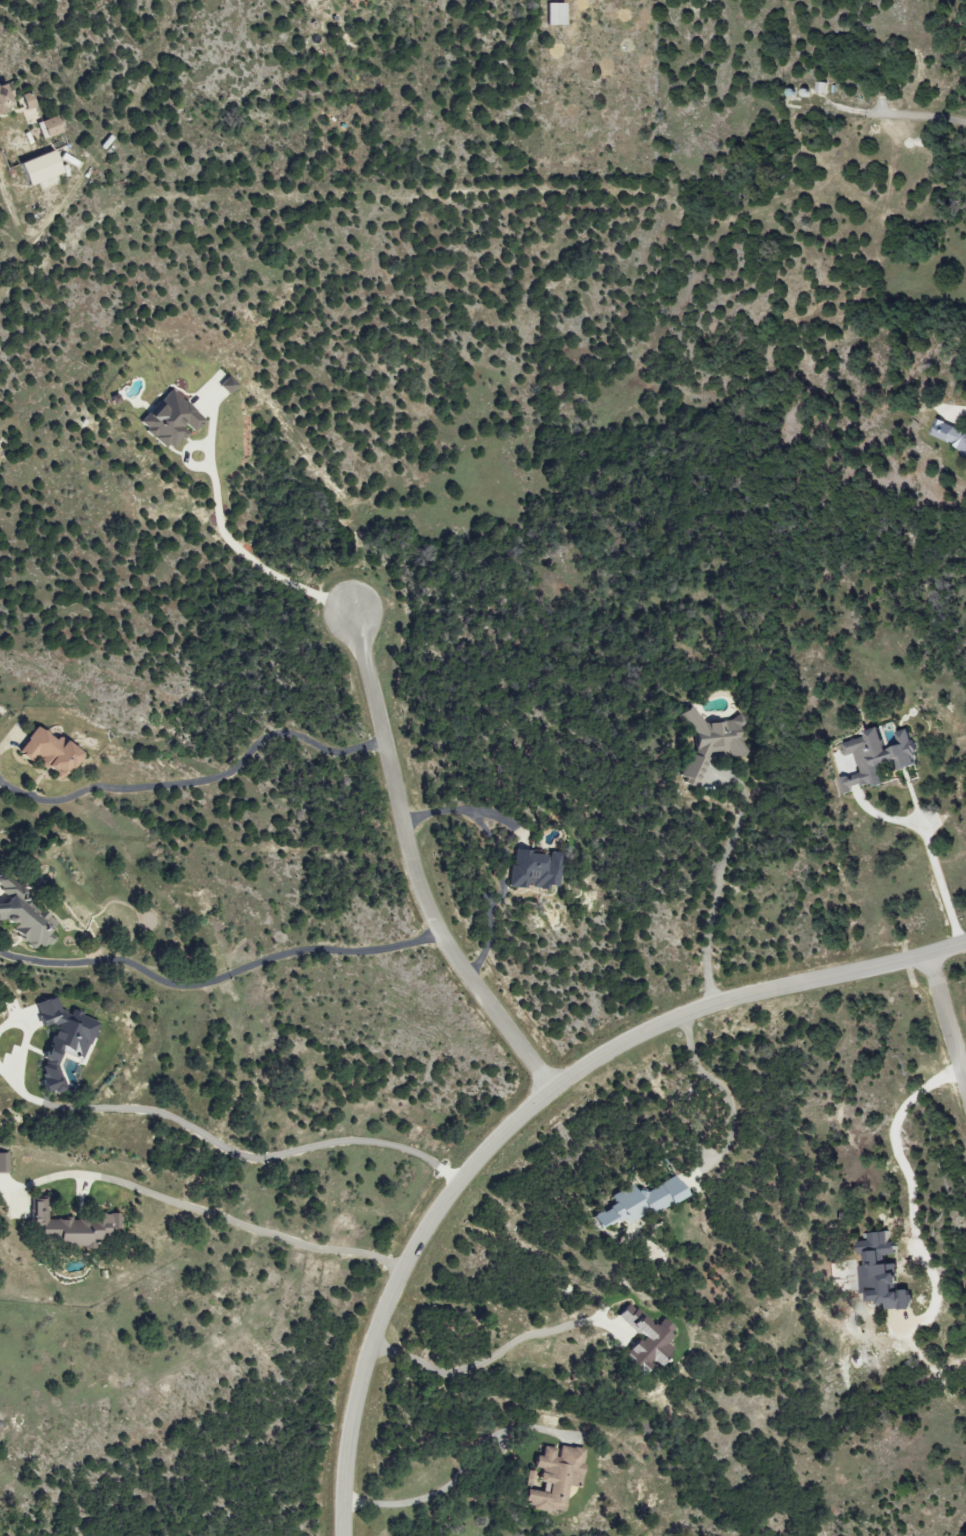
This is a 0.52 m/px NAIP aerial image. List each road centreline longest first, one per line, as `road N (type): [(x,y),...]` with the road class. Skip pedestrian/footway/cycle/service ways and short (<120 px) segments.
road 1 (residential): [(343,1535),(349,1428),(377,1330),(440,1208),(512,1123),(582,1069),(675,1020),(965,945)]
road 2 (residential): [(351,611),(426,912),(468,981),(554,1089)]
road 3 (residential): [(965,1088),(928,955)]

